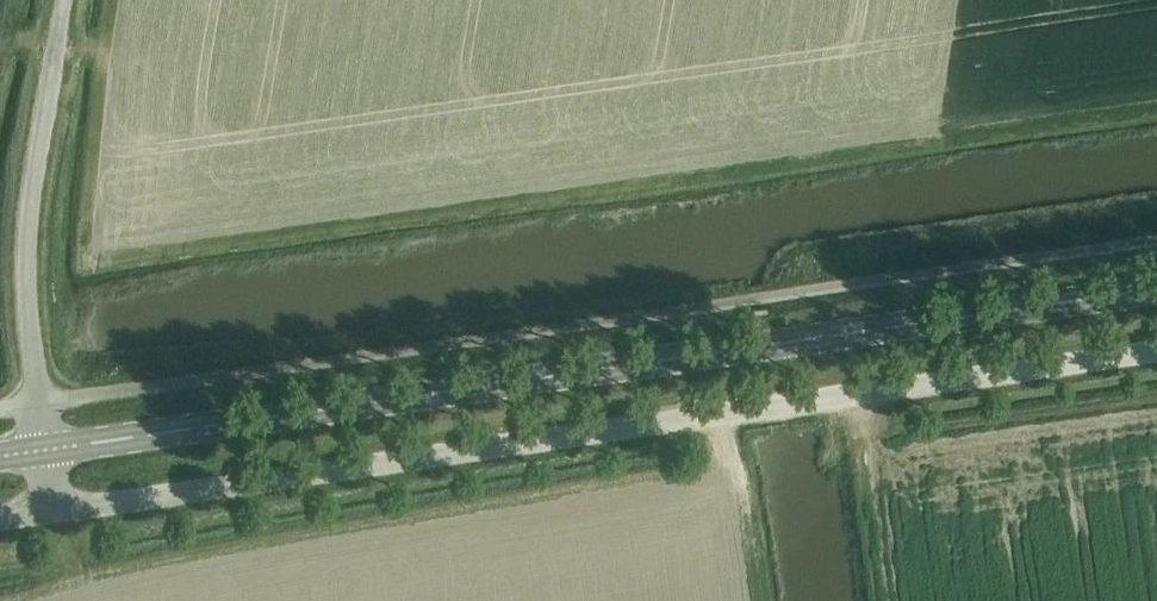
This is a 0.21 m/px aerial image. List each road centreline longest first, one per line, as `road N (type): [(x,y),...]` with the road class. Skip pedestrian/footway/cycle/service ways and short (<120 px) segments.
road 1 (unclassified): [(1156,240),(35,400)]
road 2 (secondary): [(42,450),(1156,287)]
road 3 (unclassified): [(50,511),(1156,347)]
road 4 (unclassified): [(35,400),(26,229),(63,0)]

